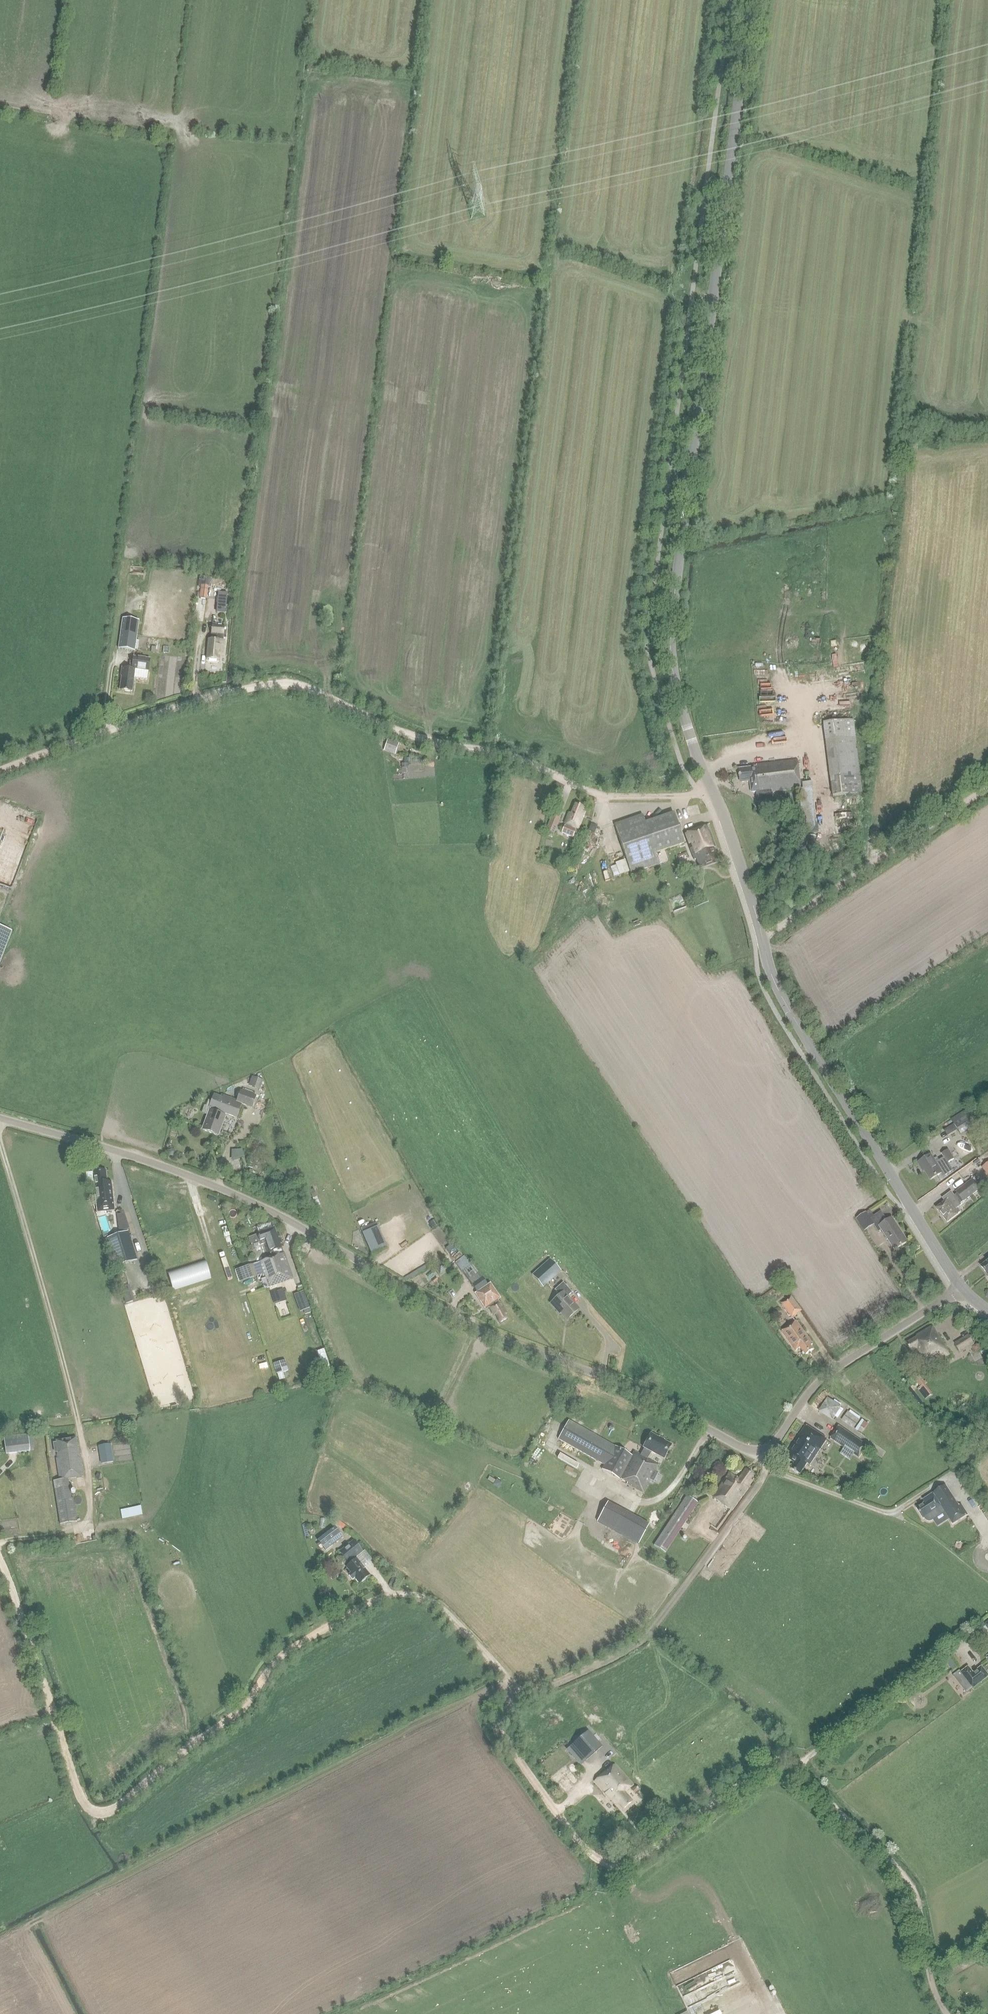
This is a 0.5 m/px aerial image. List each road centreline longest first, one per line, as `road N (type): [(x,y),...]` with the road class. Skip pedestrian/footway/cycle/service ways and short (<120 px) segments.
road 1 (tertiary): [(962,1289),(776,987),(673,671),(674,604),(752,0)]
road 2 (unclassified): [(767,1451),(737,1445),(612,1380),(469,1323),(253,1202),(182,1172),(0,1118)]
road 3 (track): [(514,1696),(506,1678),(405,1592),(371,1599),(282,1657),(249,1702),(120,1807),(95,1814),(76,1790),(0,1568)]
road 4 (track): [(0,771),(203,700),(287,684),(422,739),(513,755),(598,794),(698,790)]
road 5 (track): [(946,2013),(932,1989),(910,1883),(793,1771),(760,1767),(606,1864),(590,1862),(500,1736),(502,1705),(514,1696)]
road 6 (track): [(514,1696),(594,1668),(656,1626),(766,1469),(767,1451)]
road 7 (track): [(75,1417),(0,1140)]
road 8 (track): [(762,937),(987,786)]
road 9 (unclassified): [(767,1451),(838,1365),(962,1289)]

